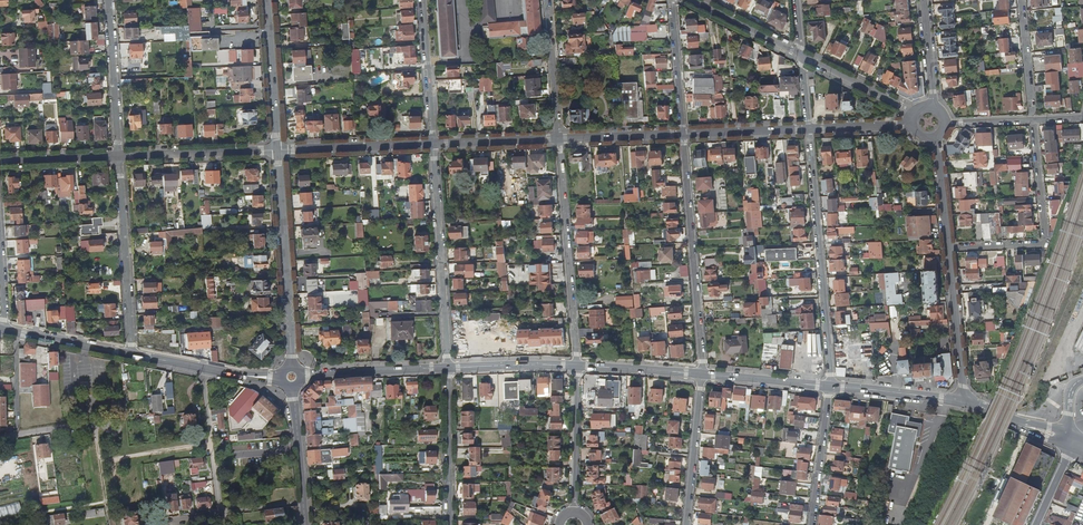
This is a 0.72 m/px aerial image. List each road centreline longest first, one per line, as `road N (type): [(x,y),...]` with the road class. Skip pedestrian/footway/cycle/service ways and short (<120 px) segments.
road 1 (residential): [(702,374),(683,134)]
road 2 (residential): [(808,128),(830,357)]
road 3 (residential): [(558,139),(576,366)]
road 4 (residential): [(448,368),(433,144)]
road 5 (residential): [(948,247),(1046,245),(1033,120)]
road 6 (residential): [(292,364),(277,150)]
road 7 (residential): [(118,156),(130,330)]
road 8 (residential): [(118,156),(277,150)]
road 9 (residential): [(108,0),(118,156)]
road 10 (residential): [(277,150),(433,144)]
road 11 (residential): [(448,368),(448,524)]
road 12 (residential): [(963,400),(948,247)]
road 13 (residential): [(702,374),(685,524)]
road 14 (residential): [(277,150),(266,0)]
road 15 (secondary): [(132,355),(280,378)]
road 16 (secondary): [(301,376),(448,368)]
road 17 (residential): [(433,144),(423,0)]
road 18 (residential): [(576,366),(573,510)]
road 19 (residential): [(830,385),(812,524)]
road 20 (residential): [(547,0),(558,139)]
road 21 (tertiary): [(290,386),(305,524)]
road 22 (residential): [(683,134),(671,0)]
road 23 (secondary): [(830,385),(963,400)]
road 24 (secondary): [(4,330),(132,355)]
road 25 (secondary): [(702,374),(830,385)]
road 26 (secondary): [(448,368),(576,366)]
road 27 (residential): [(914,114),(801,56)]
road 28 (secondary): [(576,366),(702,374)]
road 29 (residential): [(683,134),(808,128)]
road 30 (residential): [(433,144),(558,139)]
road 31 (residential): [(558,139),(683,134)]
road 32 (residential): [(801,56),(691,0)]
road 33 (residential): [(1033,120),(1021,0)]

